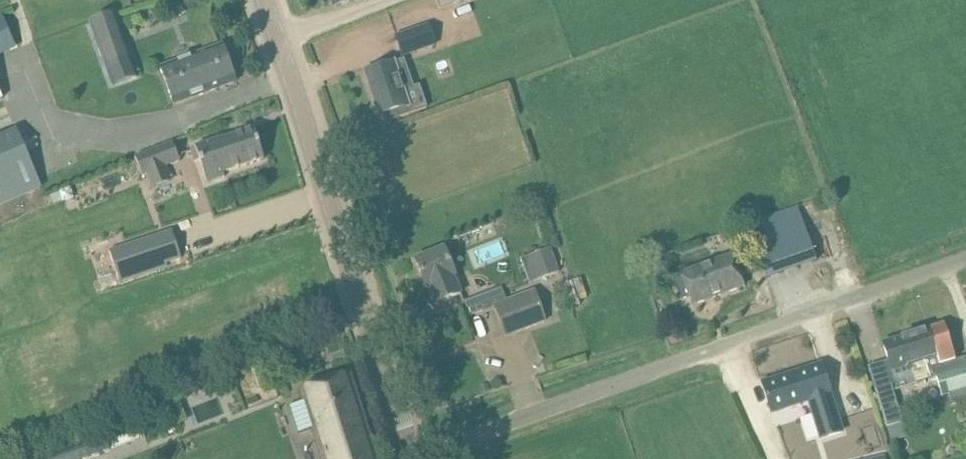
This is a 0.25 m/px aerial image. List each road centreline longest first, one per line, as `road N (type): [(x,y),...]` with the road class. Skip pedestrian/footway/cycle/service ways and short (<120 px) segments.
road 1 (unclassified): [(414,456),(965,263)]
road 2 (tertiary): [(414,456),(264,0)]

